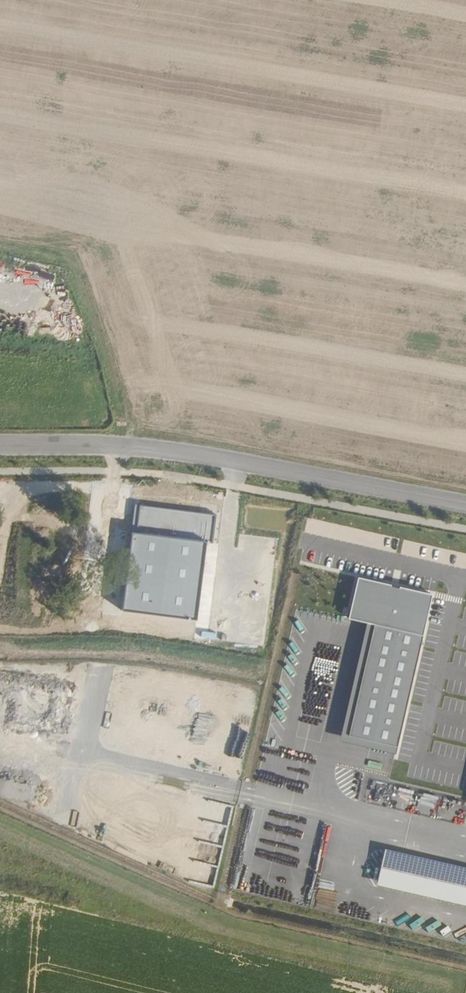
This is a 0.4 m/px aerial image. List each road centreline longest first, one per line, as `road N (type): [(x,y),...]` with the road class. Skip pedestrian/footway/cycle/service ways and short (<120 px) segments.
road 1 (track): [(465,964),(224,906),(0,801)]
road 2 (tertiary): [(0,447),(163,452),(465,509)]

